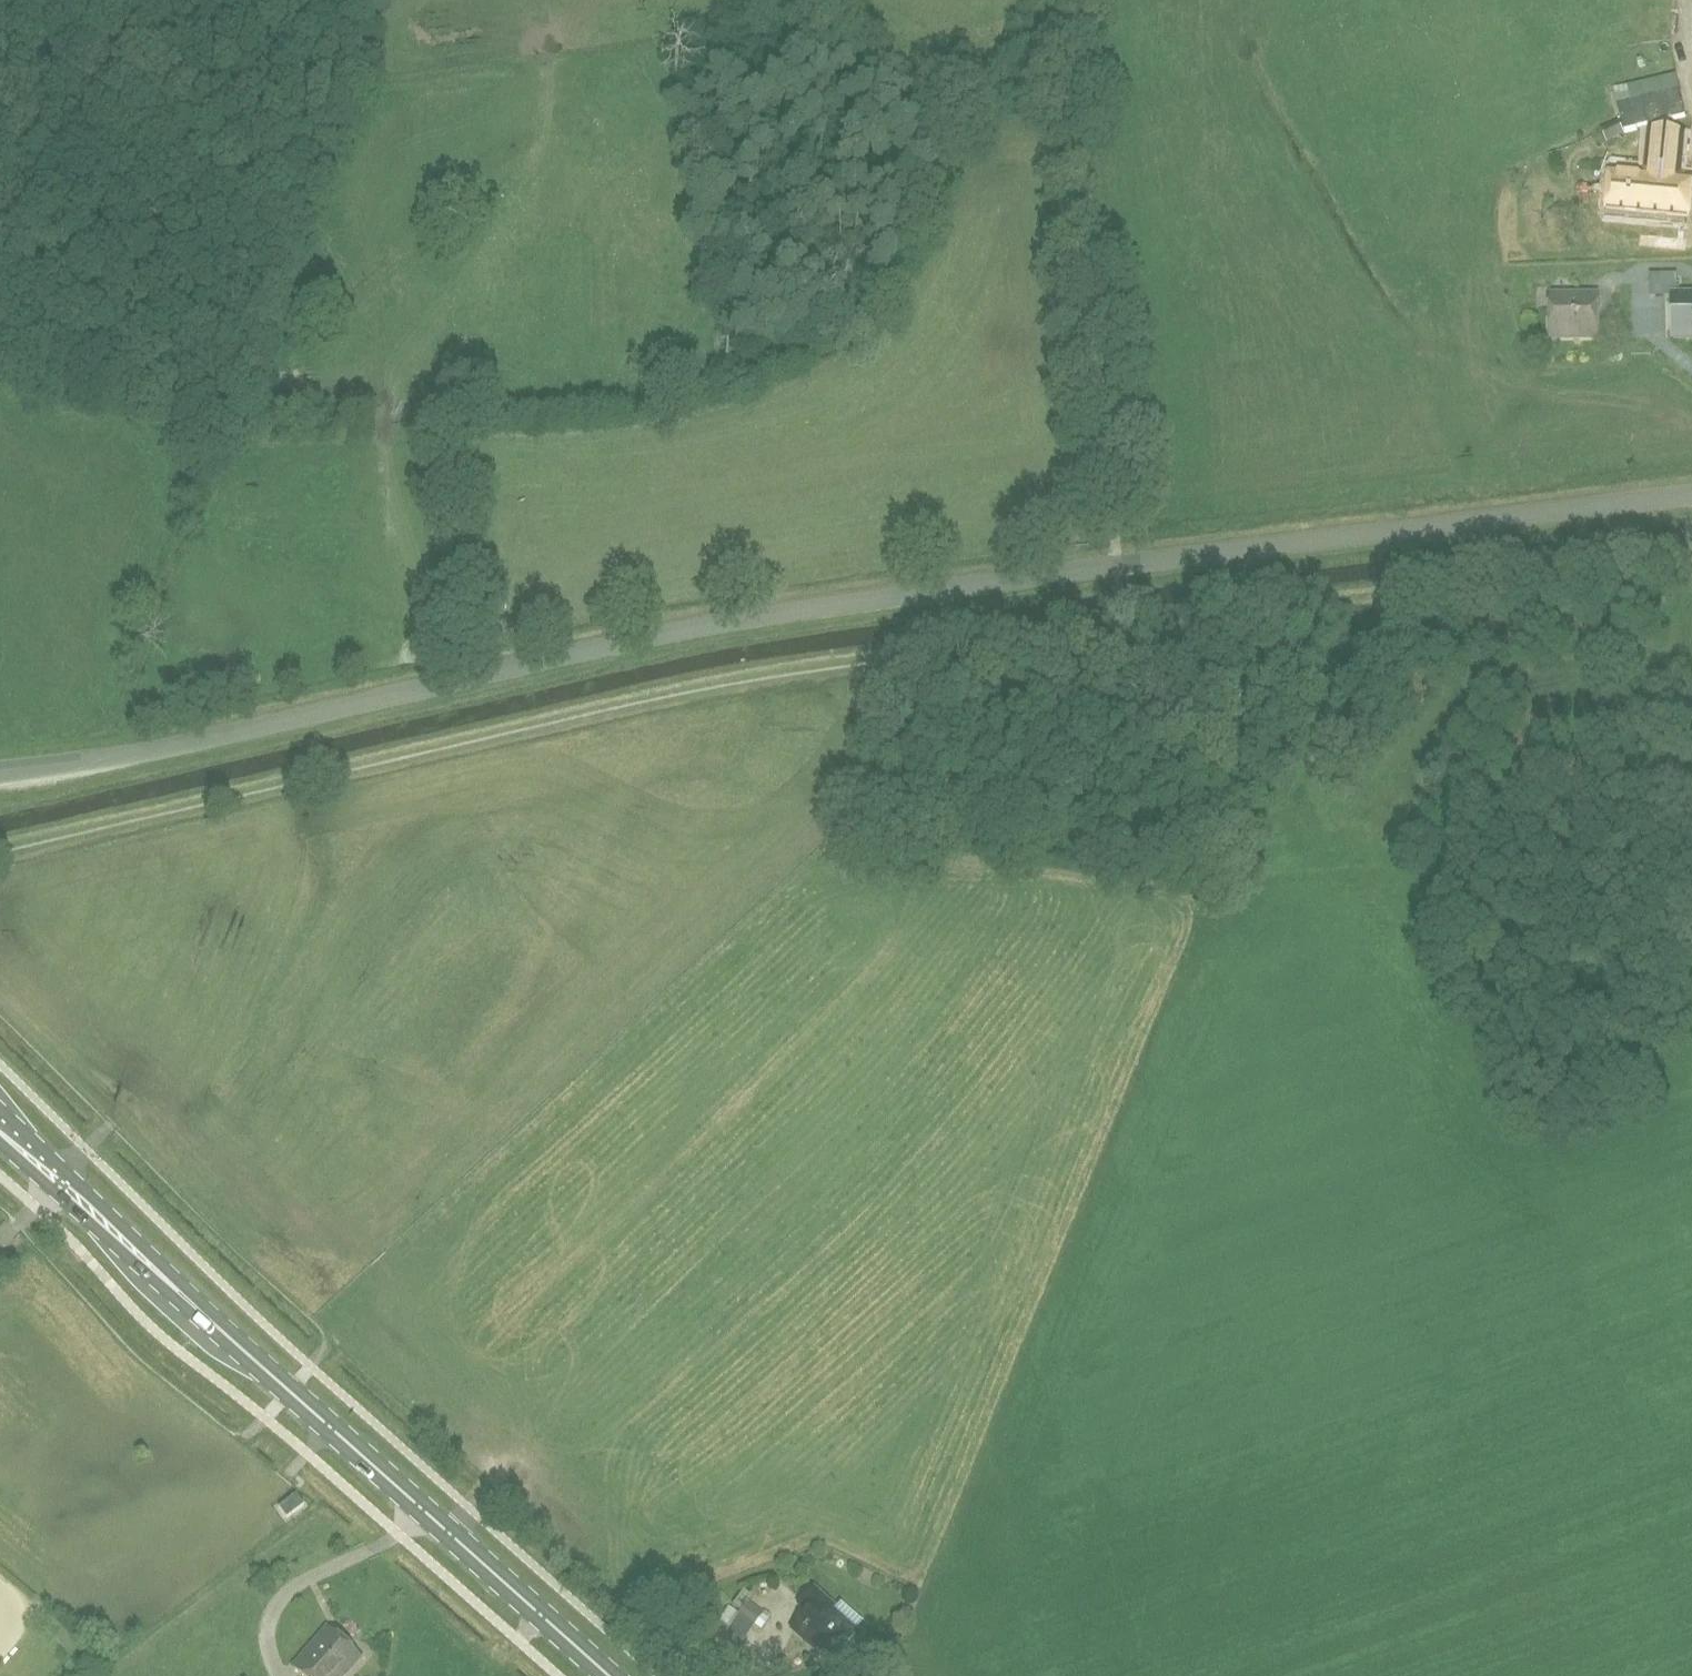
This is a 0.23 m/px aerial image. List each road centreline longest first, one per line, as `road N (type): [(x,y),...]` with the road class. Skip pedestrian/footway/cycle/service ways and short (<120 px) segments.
road 1 (unclassified): [(0,772),(88,763),(722,624),(1691,496)]
road 2 (primary): [(608,1675),(0,1125)]

